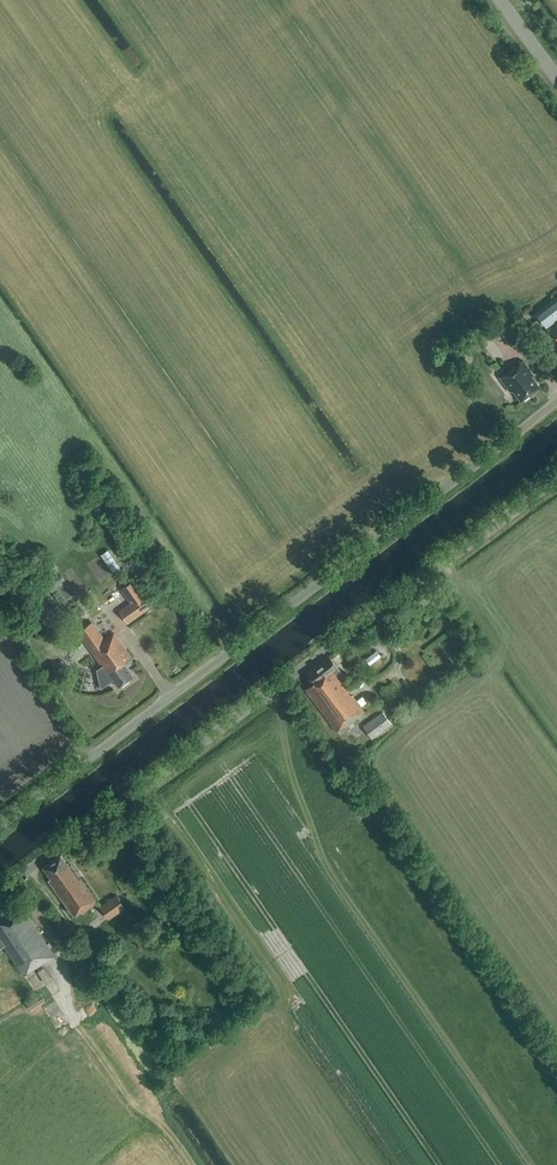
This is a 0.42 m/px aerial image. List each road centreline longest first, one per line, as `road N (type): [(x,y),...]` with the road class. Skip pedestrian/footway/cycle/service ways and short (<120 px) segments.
road 1 (unclassified): [(0,826),(556,401)]
road 2 (unclassified): [(0,892),(556,480)]

